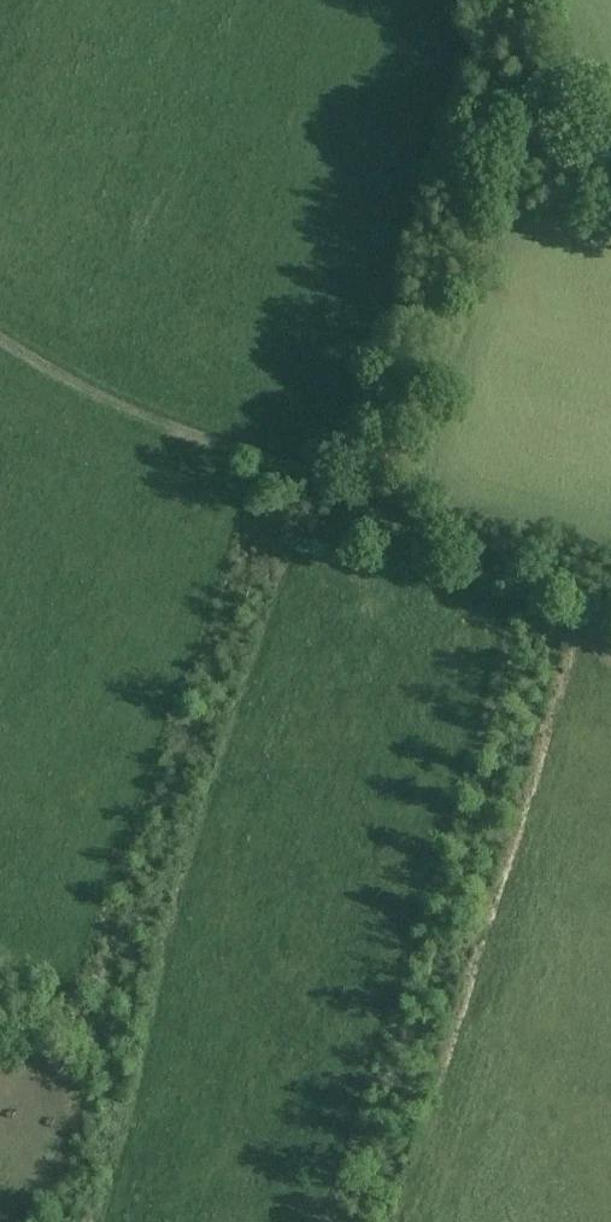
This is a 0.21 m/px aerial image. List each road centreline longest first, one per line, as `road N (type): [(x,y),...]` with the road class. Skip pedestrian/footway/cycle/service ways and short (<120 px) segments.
road 1 (track): [(0,330),(116,399),(311,464),(335,482),(368,530),(369,557)]

